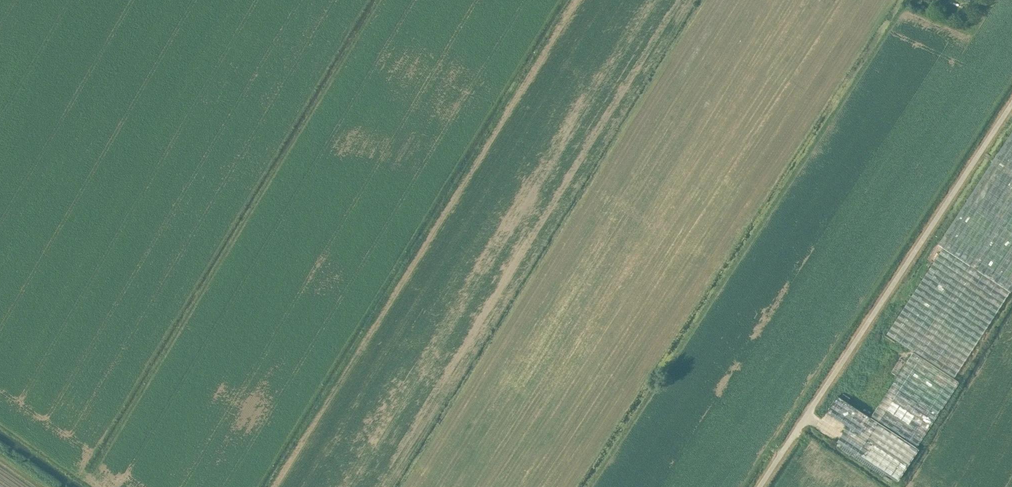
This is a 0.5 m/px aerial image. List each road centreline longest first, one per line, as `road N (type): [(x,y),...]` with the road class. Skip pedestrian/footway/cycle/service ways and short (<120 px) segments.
road 1 (unclassified): [(759,486),(1011,103)]

